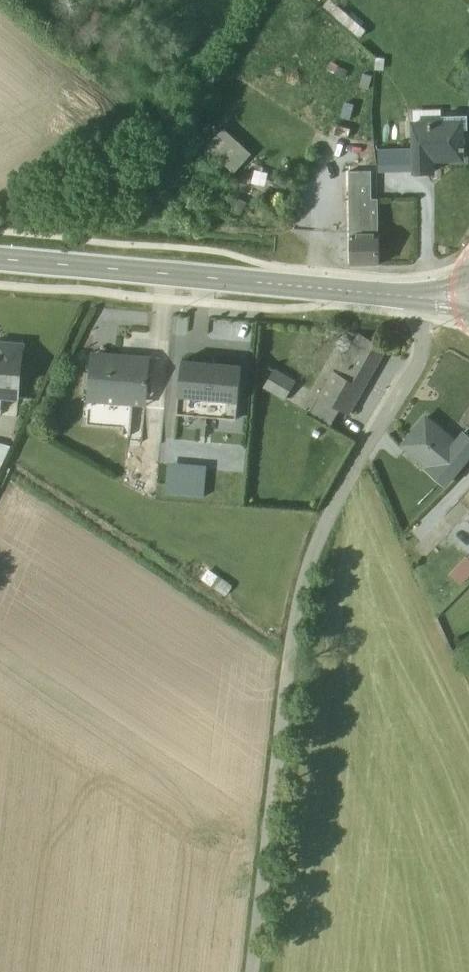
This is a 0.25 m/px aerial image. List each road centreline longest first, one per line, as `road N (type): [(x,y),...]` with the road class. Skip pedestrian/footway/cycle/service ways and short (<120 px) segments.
road 1 (unclassified): [(253,971),(301,593),(357,461),(418,368),(420,298)]
road 2 (primary): [(0,260),(420,298)]

